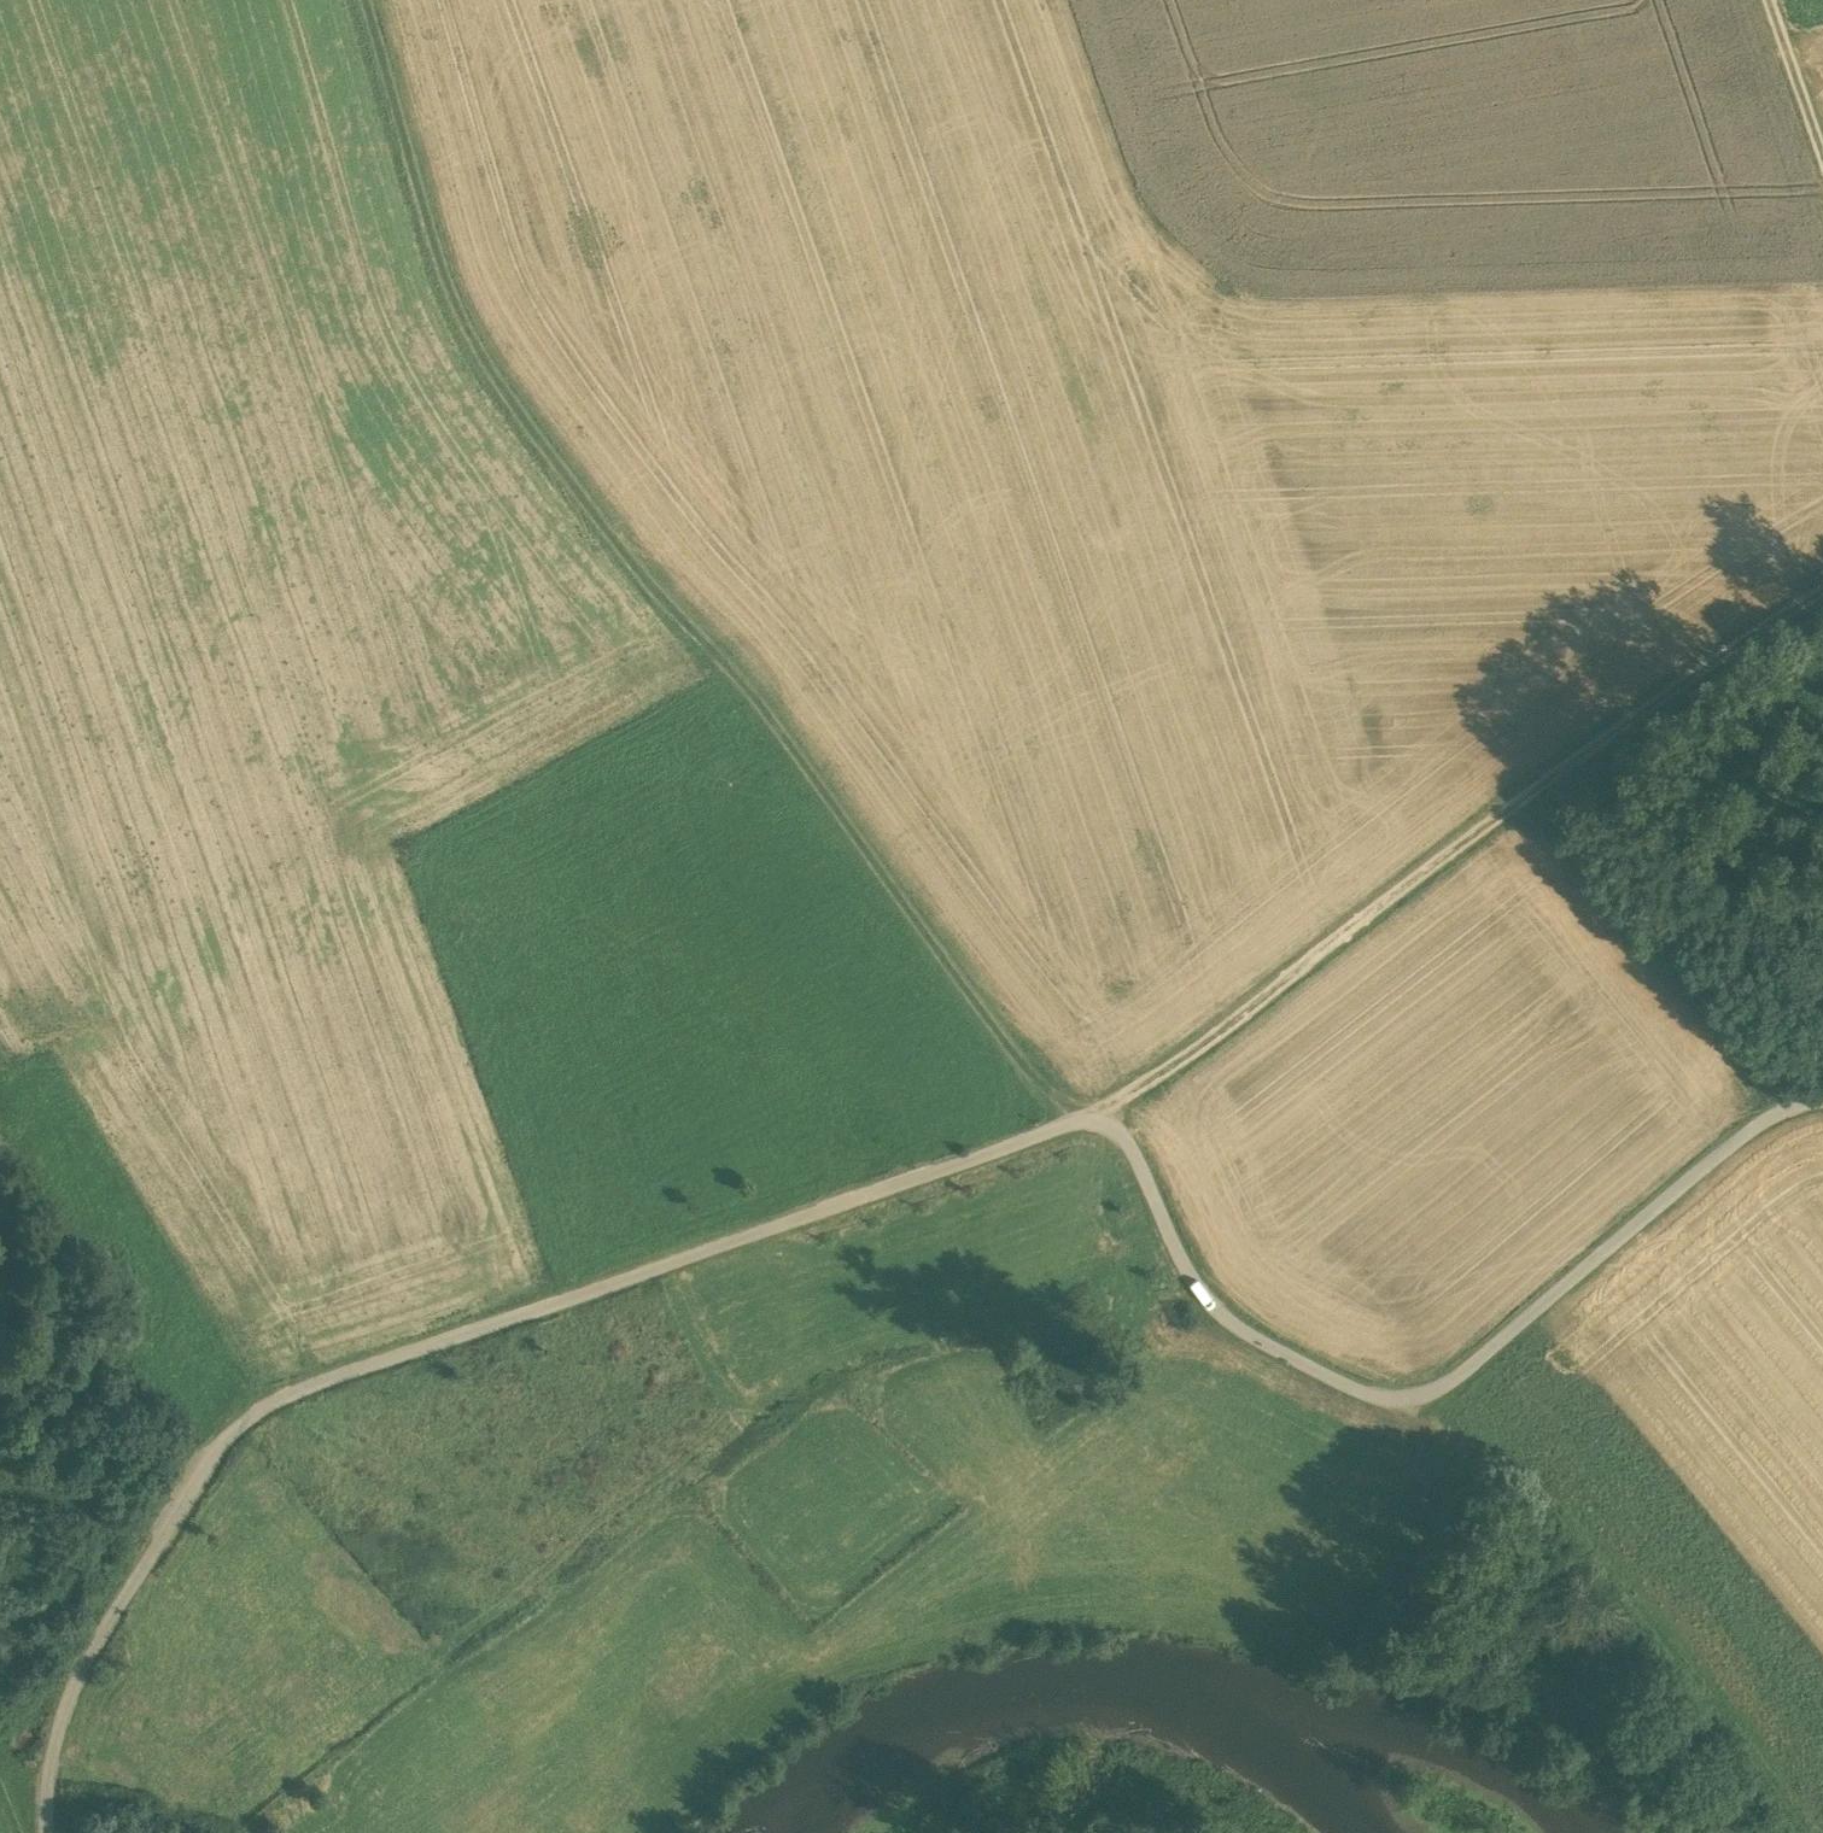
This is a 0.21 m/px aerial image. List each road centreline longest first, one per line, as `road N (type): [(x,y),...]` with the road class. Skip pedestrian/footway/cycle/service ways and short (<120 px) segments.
road 1 (track): [(1112,1105),(259,1408),(216,1454),(80,1675),(42,1796),(44,1832)]
road 2 (track): [(1072,1122),(736,674),(632,566),(465,328),(365,0)]
road 3 (track): [(1822,1098),(1778,1113),(1747,1135),(1467,1374),(1395,1403),(1239,1329),(1200,1295),(1112,1105)]
road 4 (track): [(1822,593),(1544,782),(1195,1053),(1112,1105)]
road 5 (track): [(1395,1403),(1546,1506),(1799,1832)]
road 6 (track): [(1772,0),(1822,147)]

